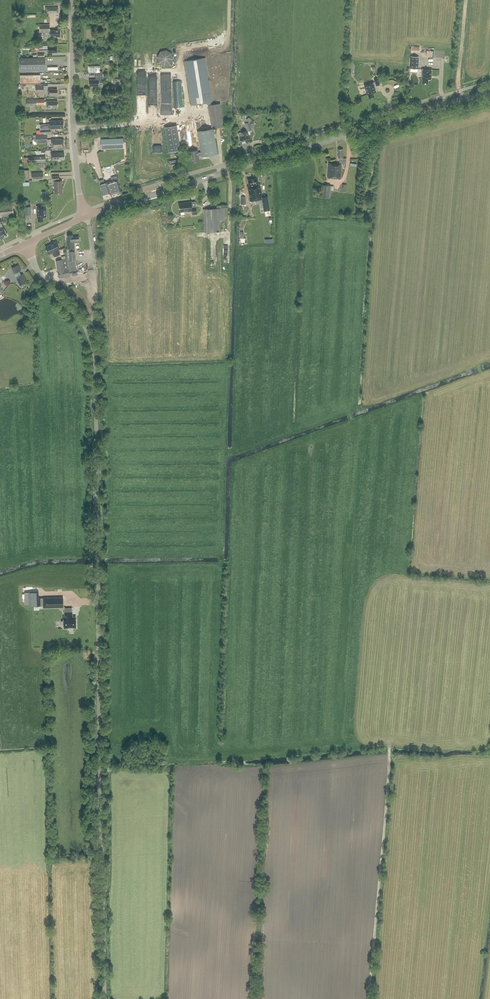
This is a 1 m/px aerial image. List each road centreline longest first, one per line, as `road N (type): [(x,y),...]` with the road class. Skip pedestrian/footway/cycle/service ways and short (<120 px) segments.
road 1 (unclassified): [(105,998),(94,348),(25,244)]
road 2 (tertiary): [(86,217),(489,90)]
road 3 (track): [(369,998),(389,742)]
road 4 (tertiary): [(86,217),(74,128),(71,0)]

